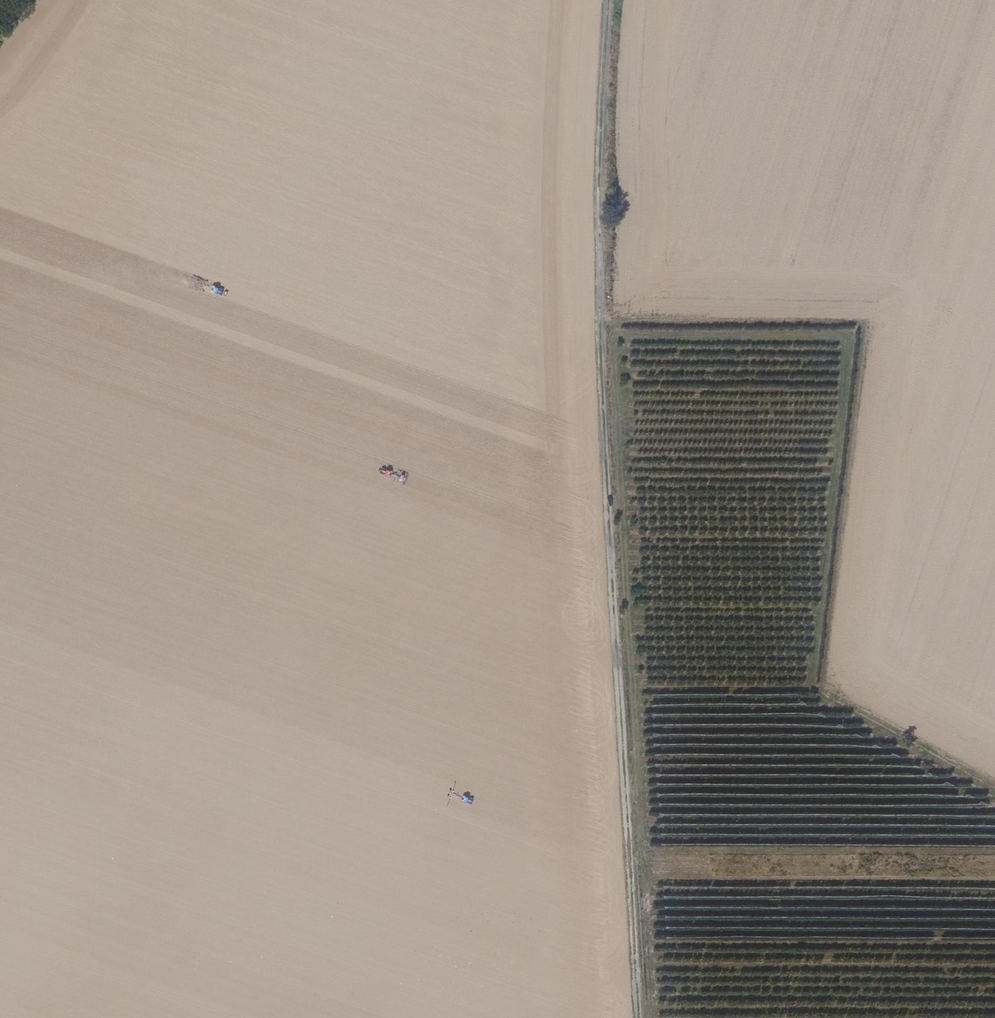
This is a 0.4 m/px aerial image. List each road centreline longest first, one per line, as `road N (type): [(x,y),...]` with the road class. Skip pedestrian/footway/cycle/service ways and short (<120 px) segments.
road 1 (track): [(615,0),(610,329),(650,1017)]

